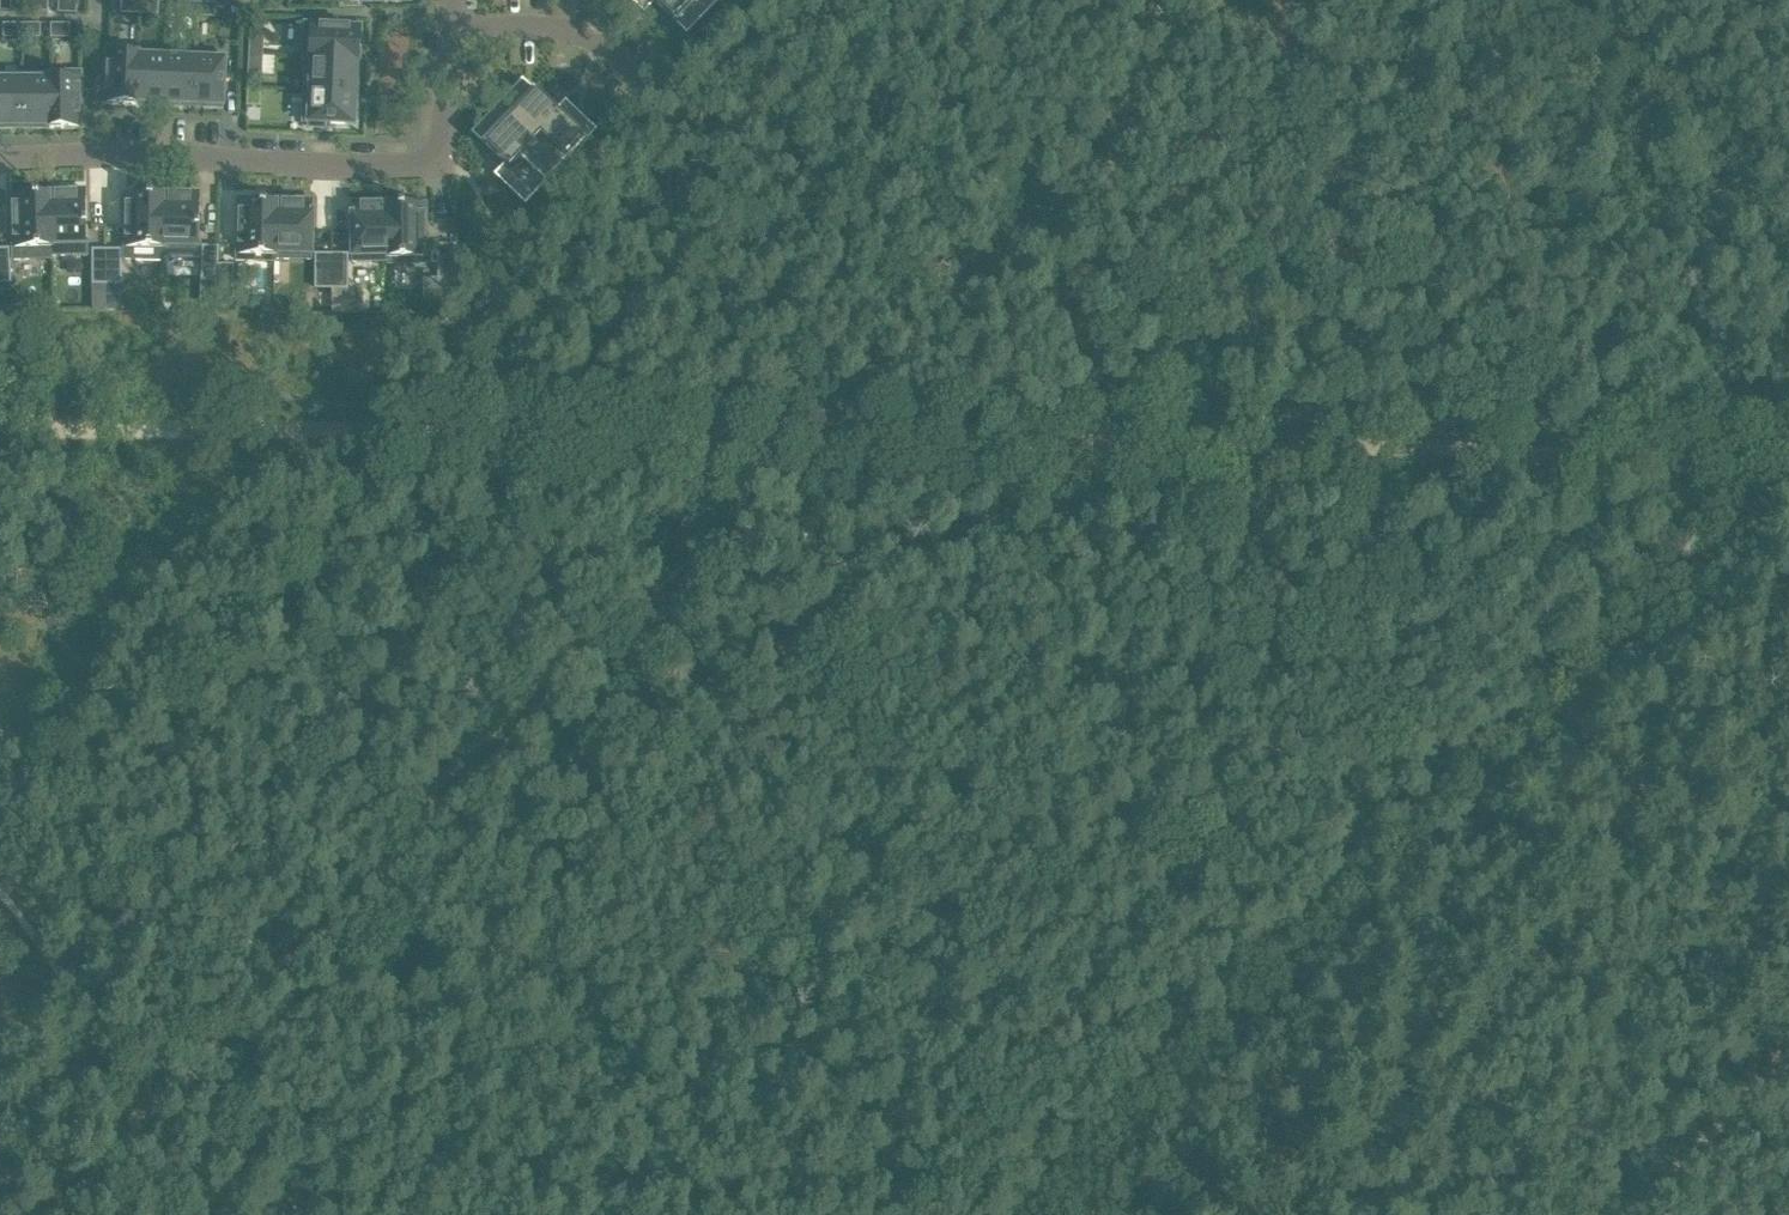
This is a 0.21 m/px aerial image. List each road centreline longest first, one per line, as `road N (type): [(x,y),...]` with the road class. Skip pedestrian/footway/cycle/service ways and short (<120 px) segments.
road 1 (track): [(335,434),(793,434),(1690,461),(1788,455)]
road 2 (residential): [(0,160),(87,155),(442,168),(448,28)]
road 3 (track): [(335,434),(0,435)]
road 4 (track): [(1621,1214),(1788,1041)]
road 5 (residential): [(448,28),(575,34),(617,55),(643,84)]

